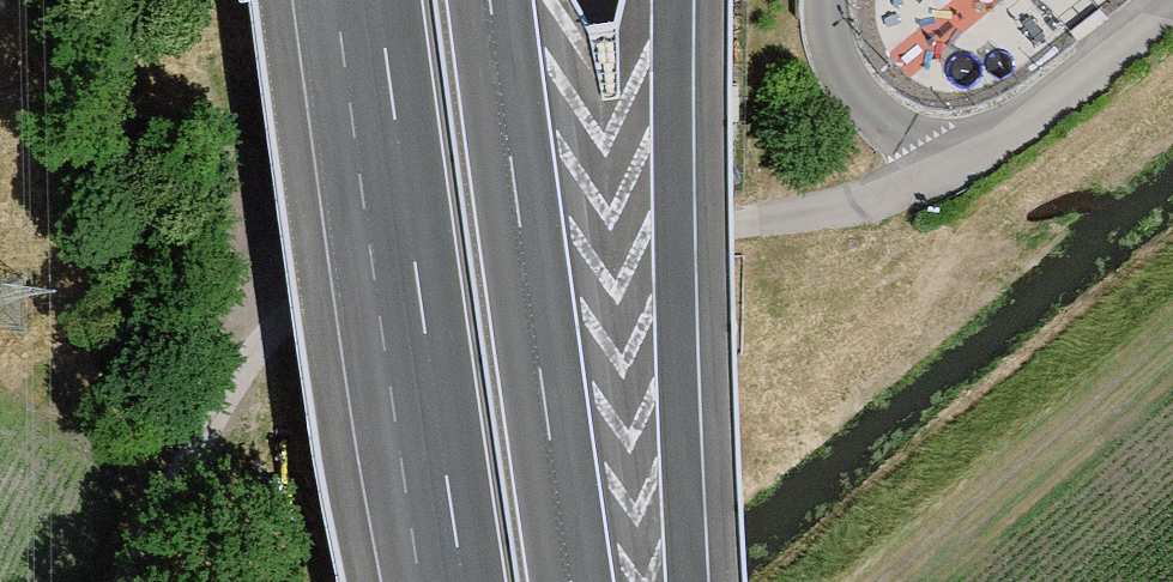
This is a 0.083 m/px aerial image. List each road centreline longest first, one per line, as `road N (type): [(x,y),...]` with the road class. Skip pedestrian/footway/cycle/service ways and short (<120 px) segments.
road 1 (track): [(126,581),(233,367),(325,304),(851,205),(968,155)]
road 2 (motorway): [(378,0),(463,581)]
road 3 (motorway): [(577,581),(493,0)]
road 4 (motorway): [(685,581),(675,0)]
road 5 (track): [(883,581),(1172,334)]

